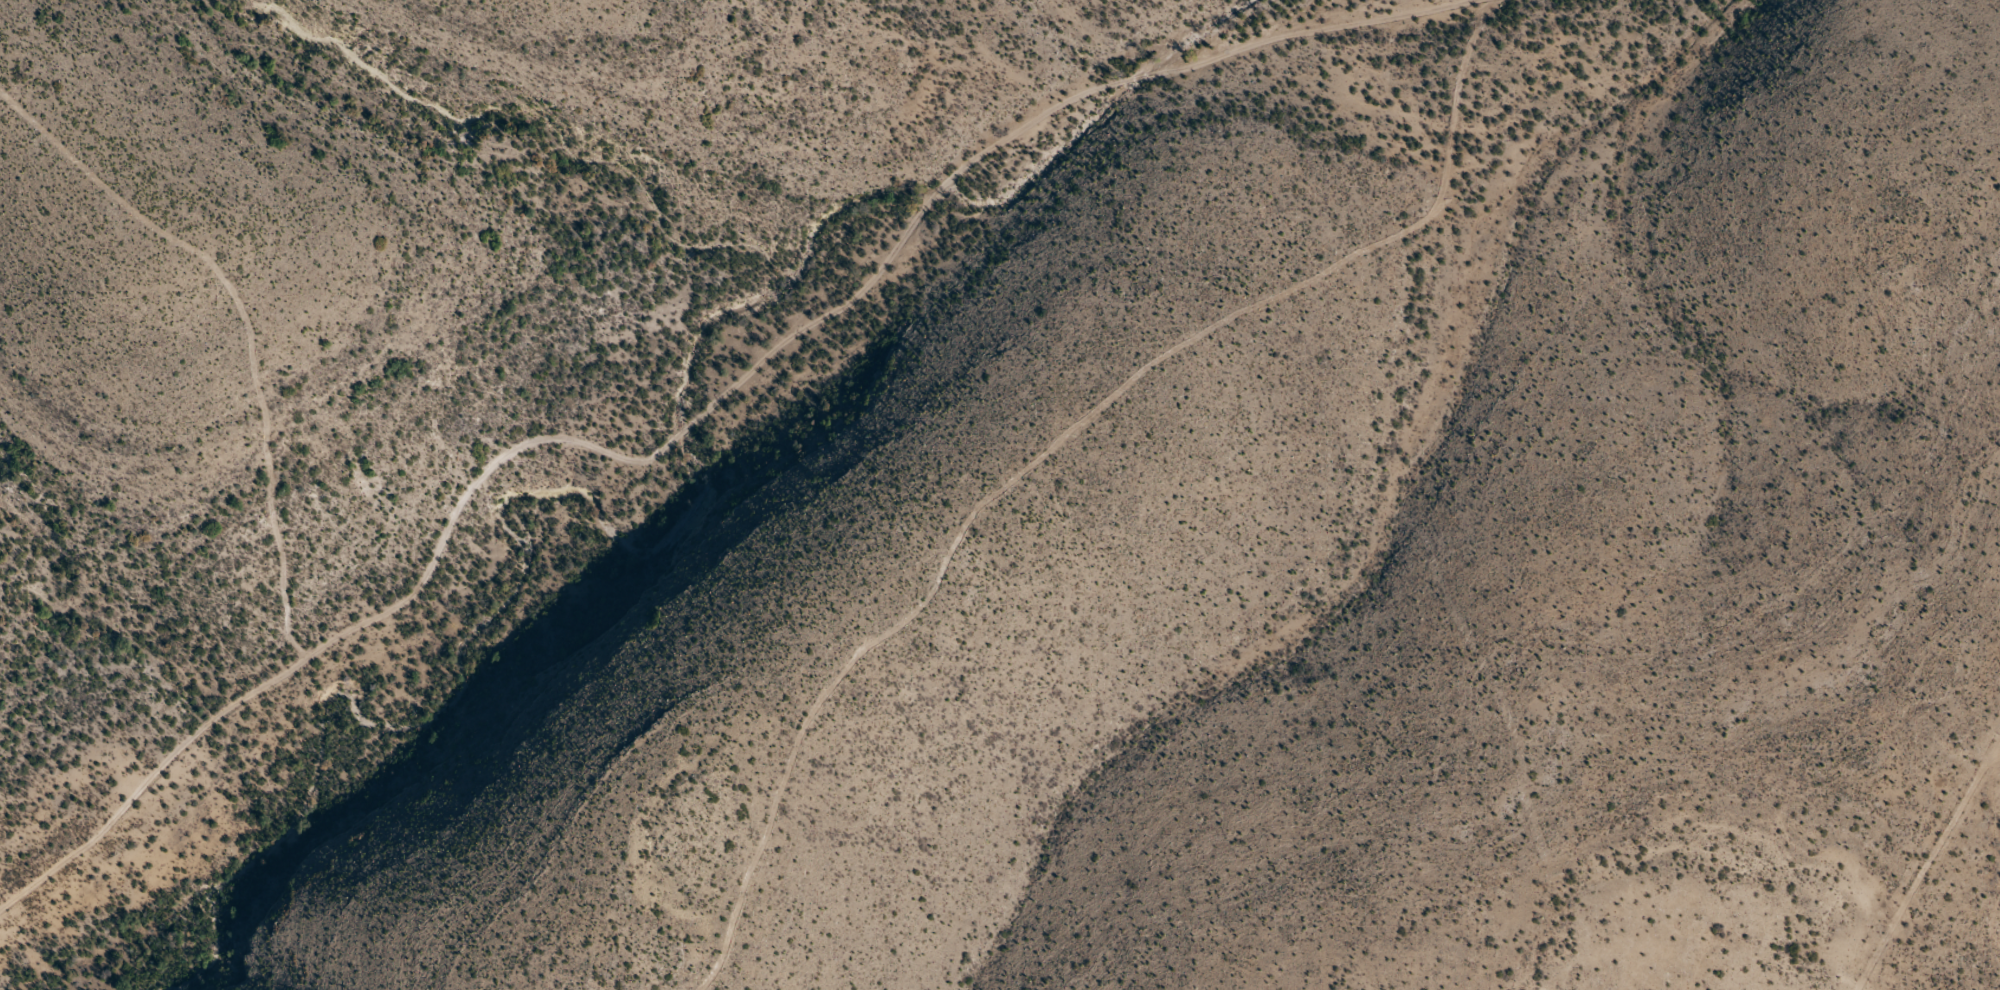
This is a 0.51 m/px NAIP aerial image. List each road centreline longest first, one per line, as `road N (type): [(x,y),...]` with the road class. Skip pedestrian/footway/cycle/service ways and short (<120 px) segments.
road 1 (residential): [(1349,0),(1052,91),(926,151),(841,262),(686,413),(481,489),(365,599),(115,786),(0,890)]

